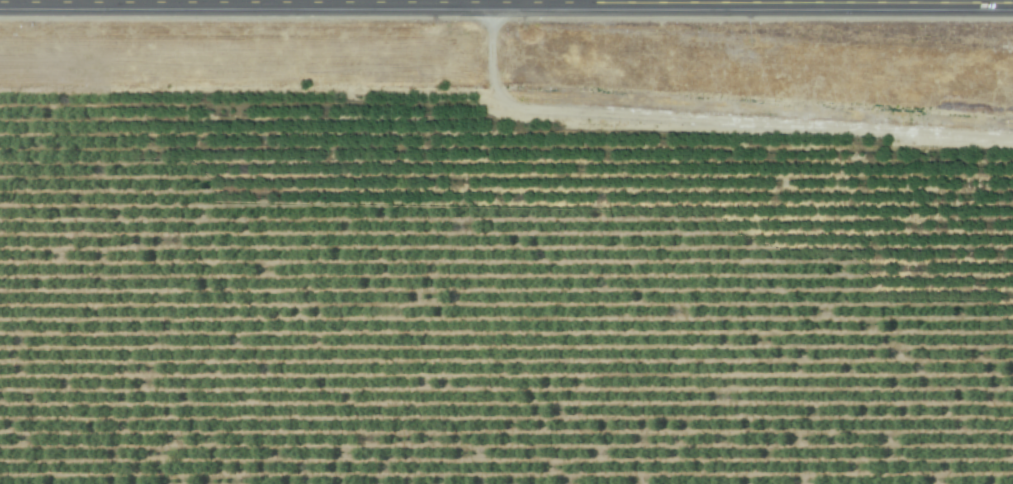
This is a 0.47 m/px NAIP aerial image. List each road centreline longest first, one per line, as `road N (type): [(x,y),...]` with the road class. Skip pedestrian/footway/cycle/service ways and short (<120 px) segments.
road 1 (primary): [(0,1),(607,0)]

